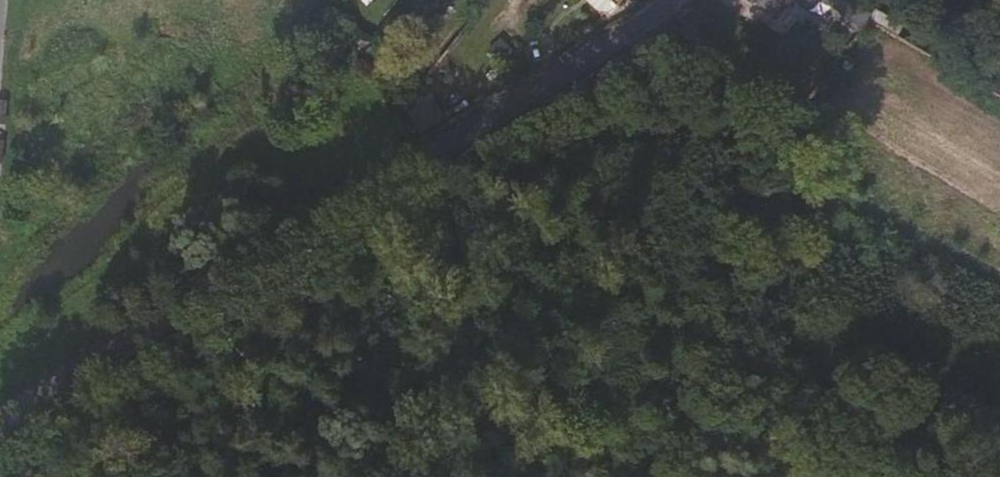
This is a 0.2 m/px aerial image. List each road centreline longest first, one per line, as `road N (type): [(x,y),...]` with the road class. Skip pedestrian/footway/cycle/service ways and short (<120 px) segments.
road 1 (residential): [(664,0),(542,88),(113,360),(0,417)]

